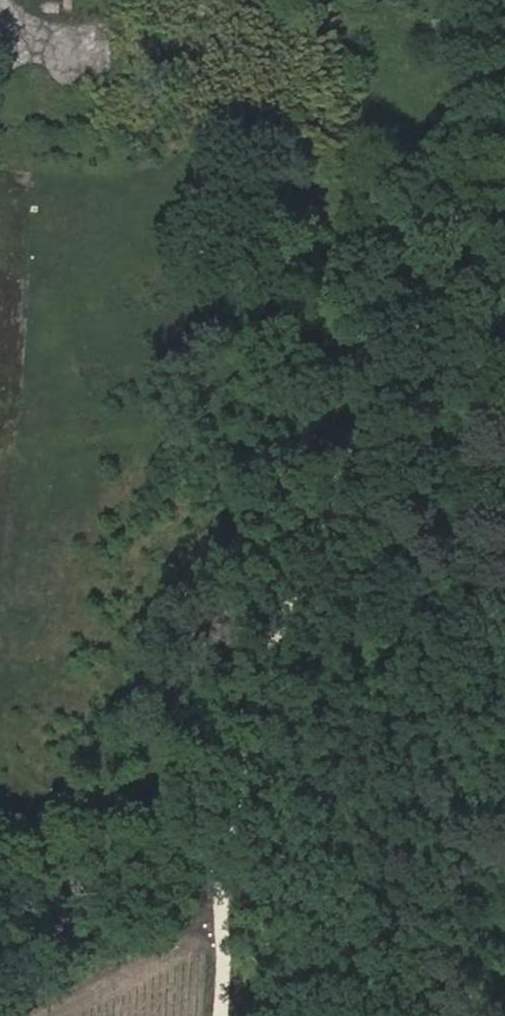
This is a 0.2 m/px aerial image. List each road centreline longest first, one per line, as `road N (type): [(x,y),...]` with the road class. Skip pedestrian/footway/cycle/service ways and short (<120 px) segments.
road 1 (track): [(224,1015),(219,915),(205,880)]

